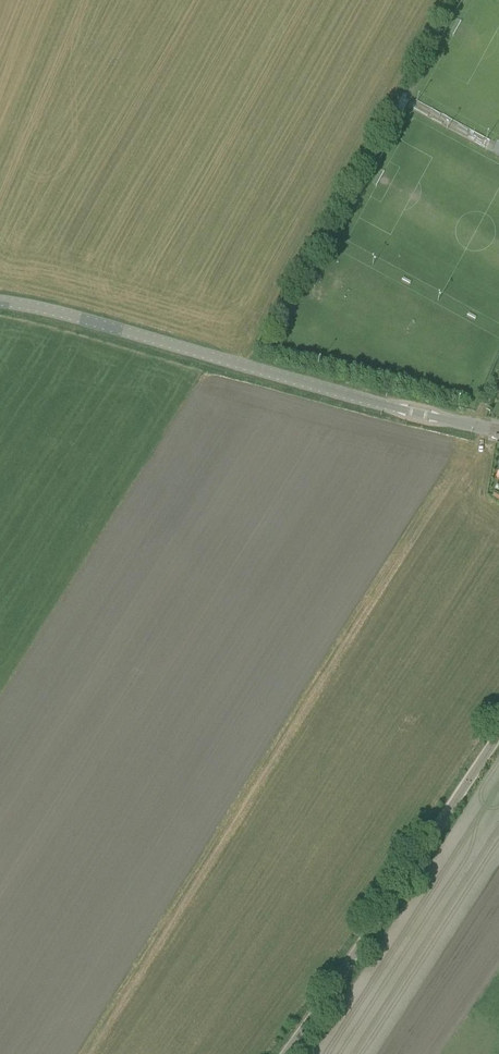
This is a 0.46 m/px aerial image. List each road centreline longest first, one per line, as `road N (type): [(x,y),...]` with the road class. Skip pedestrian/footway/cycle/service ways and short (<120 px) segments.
road 1 (tertiary): [(498,430),(0,305)]
road 2 (tertiary): [(284,1053),(498,733)]

